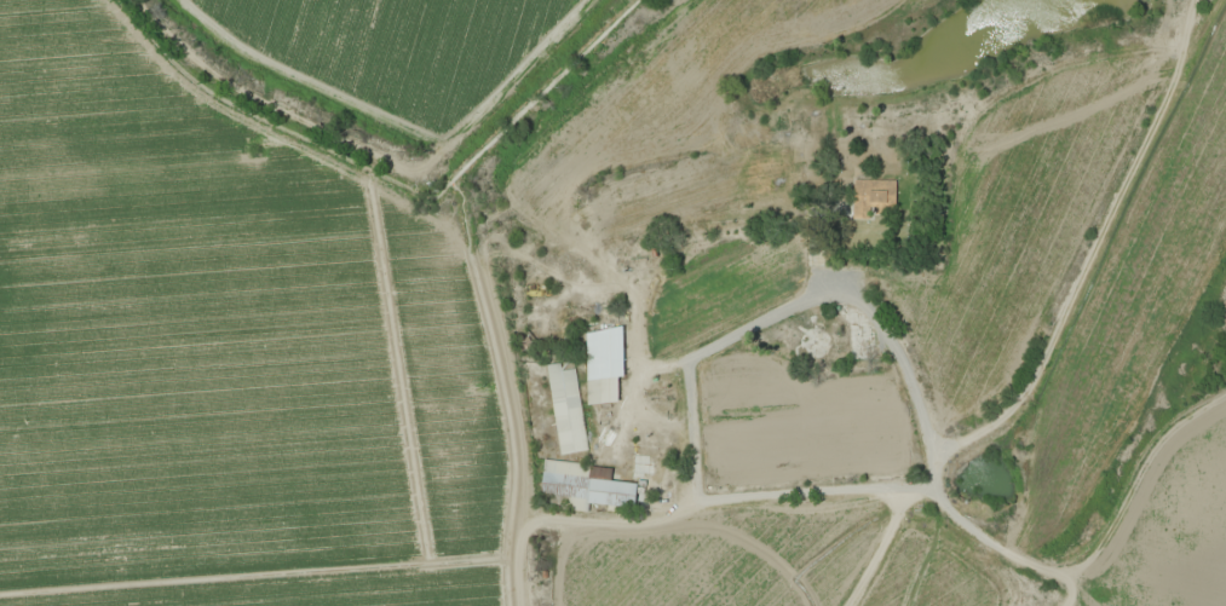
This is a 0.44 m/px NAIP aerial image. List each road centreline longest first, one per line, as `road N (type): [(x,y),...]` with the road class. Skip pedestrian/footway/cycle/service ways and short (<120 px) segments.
road 1 (residential): [(693,365),(827,295),(848,295),(875,311),(913,375),(937,451),(937,490),(908,503),(852,605)]

